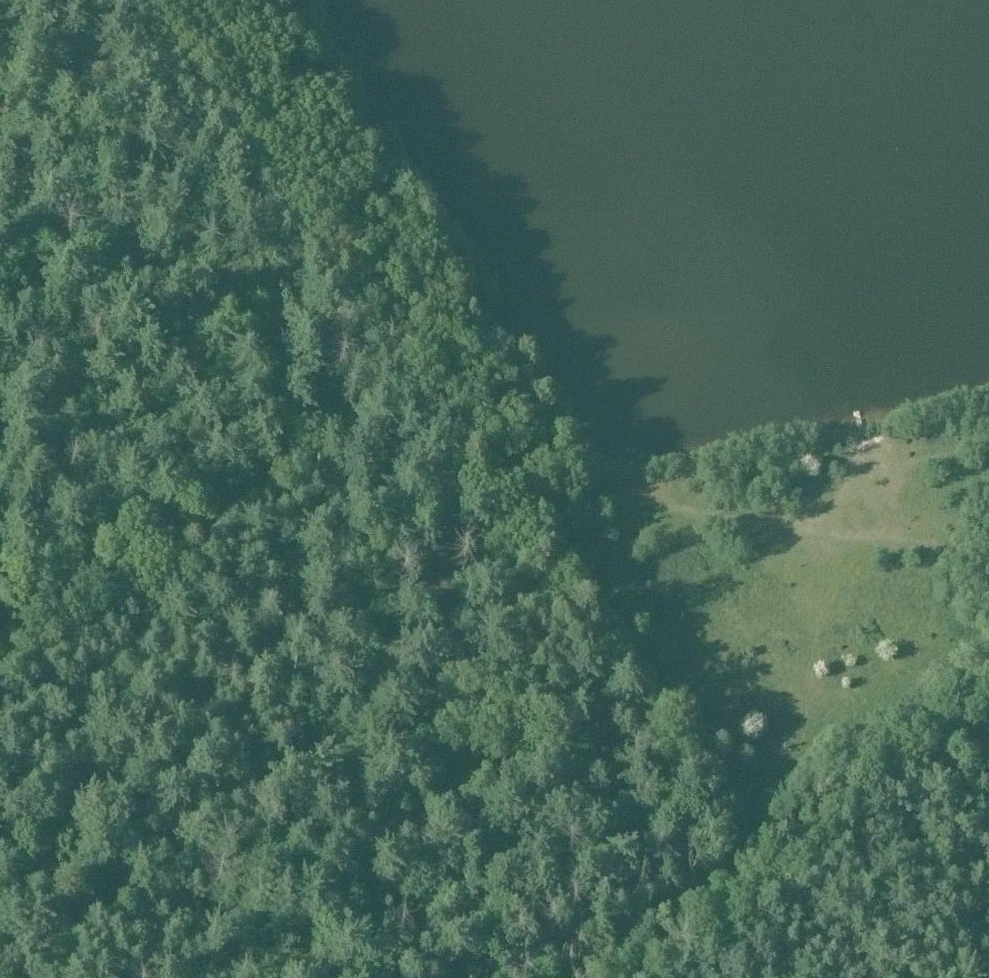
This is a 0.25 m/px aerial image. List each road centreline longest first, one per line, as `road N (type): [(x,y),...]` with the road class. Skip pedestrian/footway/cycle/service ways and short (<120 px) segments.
road 1 (track): [(343,329),(315,413),(259,494),(0,644)]

